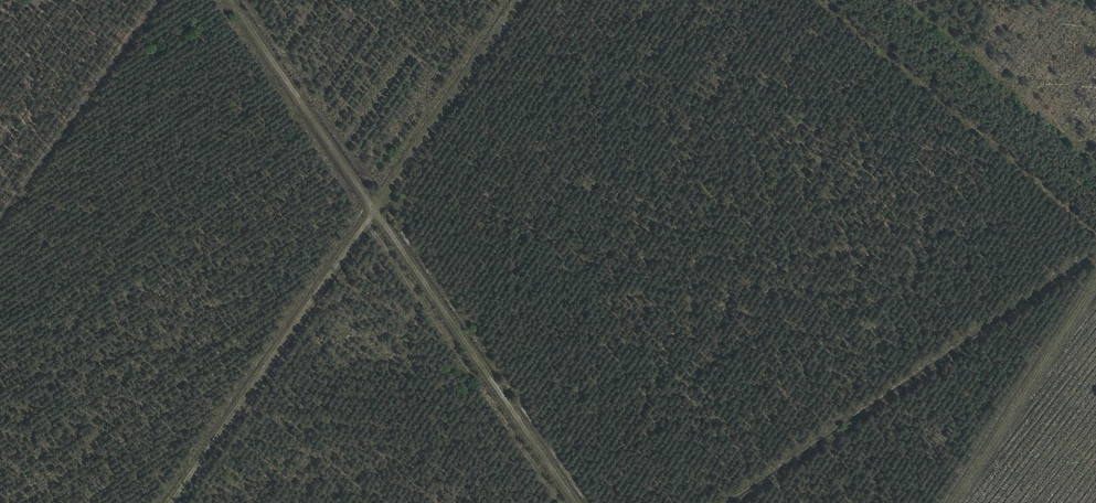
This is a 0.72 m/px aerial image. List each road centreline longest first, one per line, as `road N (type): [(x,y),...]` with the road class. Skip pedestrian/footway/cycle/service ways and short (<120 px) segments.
road 1 (track): [(232,0),(577,502)]
road 2 (track): [(953,502),(1095,284)]
road 3 (track): [(376,210),(522,0)]
road 4 (track): [(1095,160),(905,0)]

